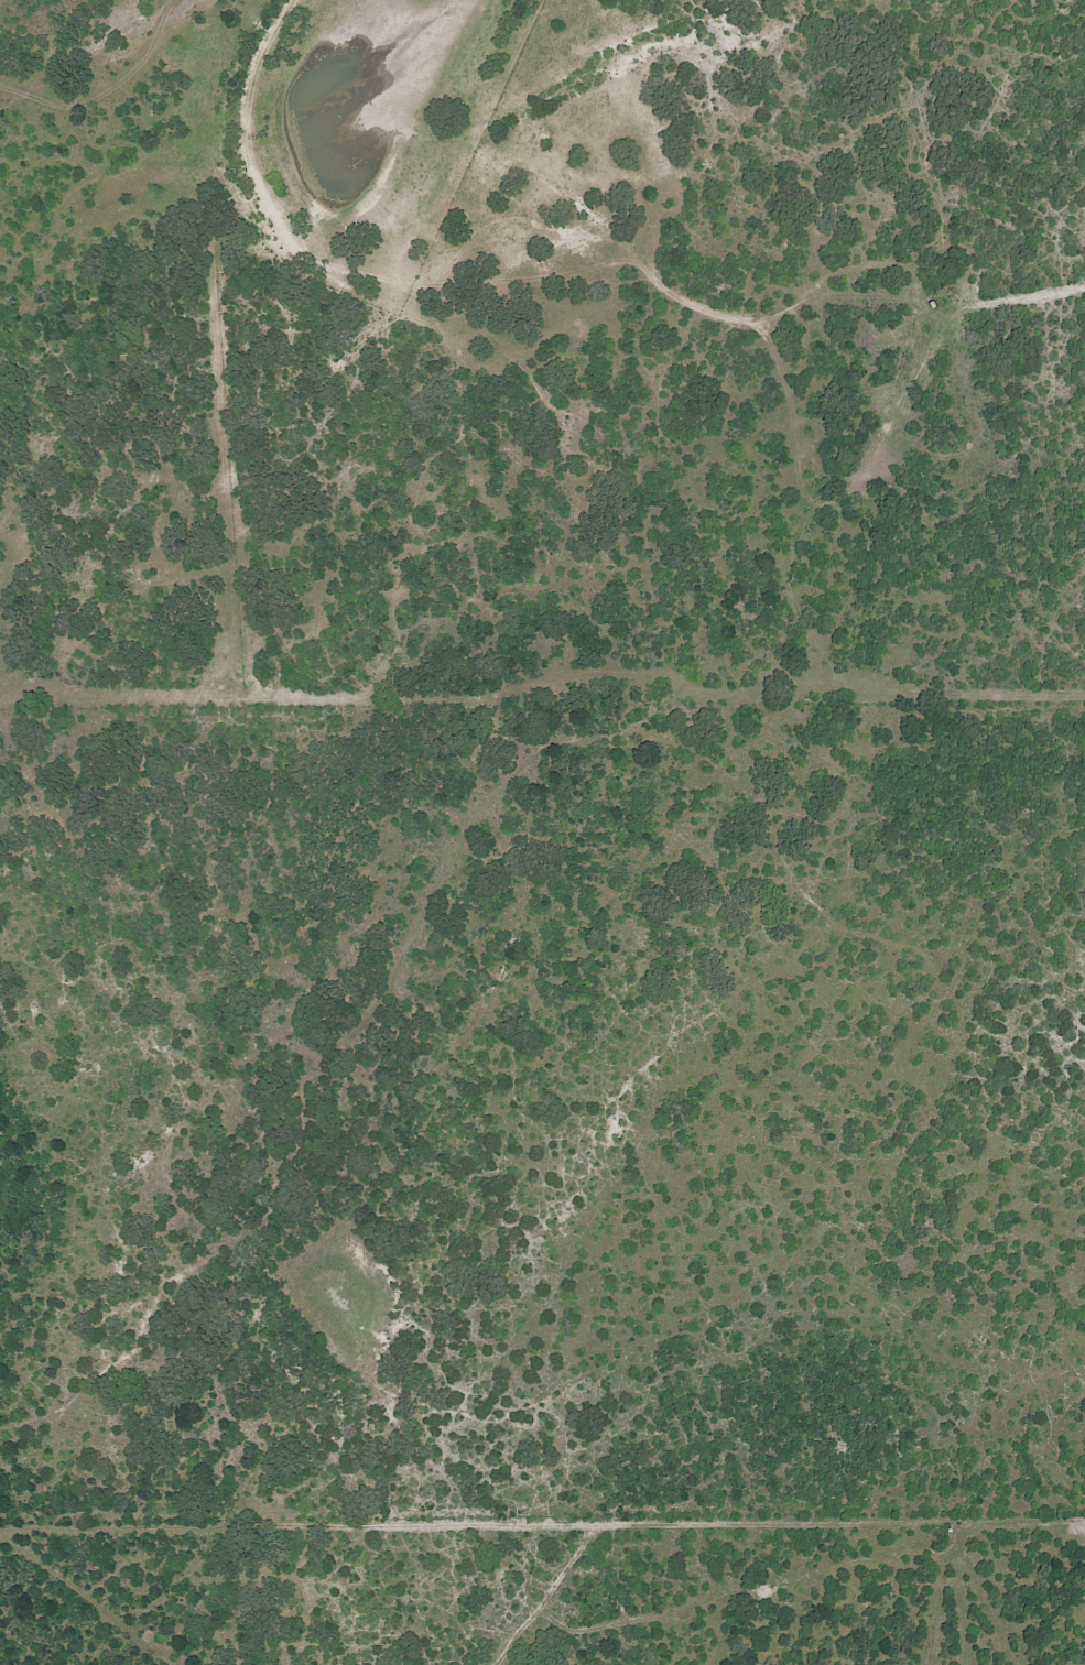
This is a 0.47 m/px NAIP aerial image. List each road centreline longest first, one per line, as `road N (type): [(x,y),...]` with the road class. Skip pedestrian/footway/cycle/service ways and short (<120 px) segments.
road 1 (track): [(1084,1039),(892,968),(817,894),(724,761),(628,734),(569,757),(485,828),(281,1150),(80,1412),(0,1440)]
road 2 (track): [(0,79),(21,76),(125,0)]

